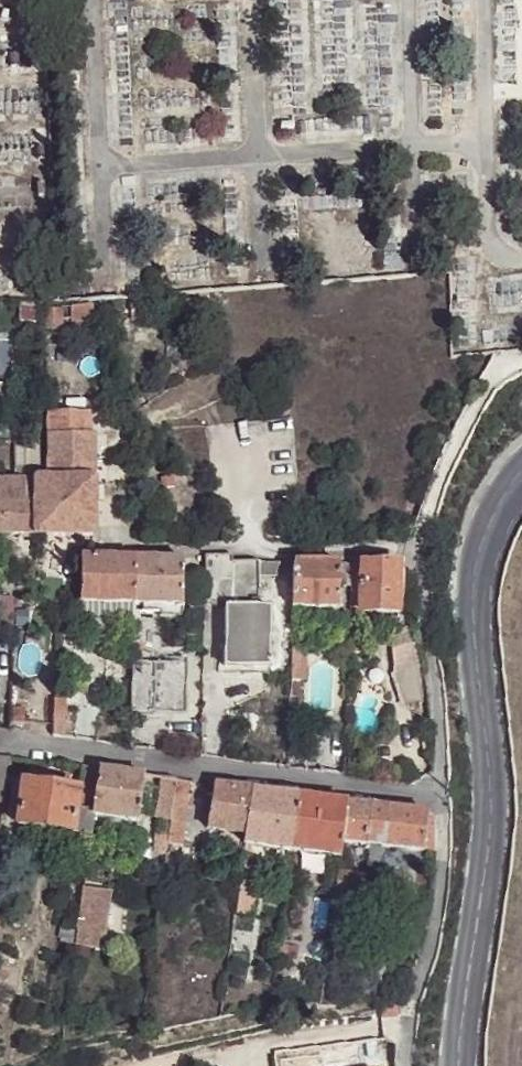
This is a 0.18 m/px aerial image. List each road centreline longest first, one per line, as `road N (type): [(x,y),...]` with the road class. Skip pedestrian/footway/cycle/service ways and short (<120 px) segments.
road 1 (residential): [(458,1065),(488,808),(474,575),(482,535),(521,468)]
road 2 (residential): [(440,797),(0,742)]
road 3 (residential): [(440,797),(422,551)]

